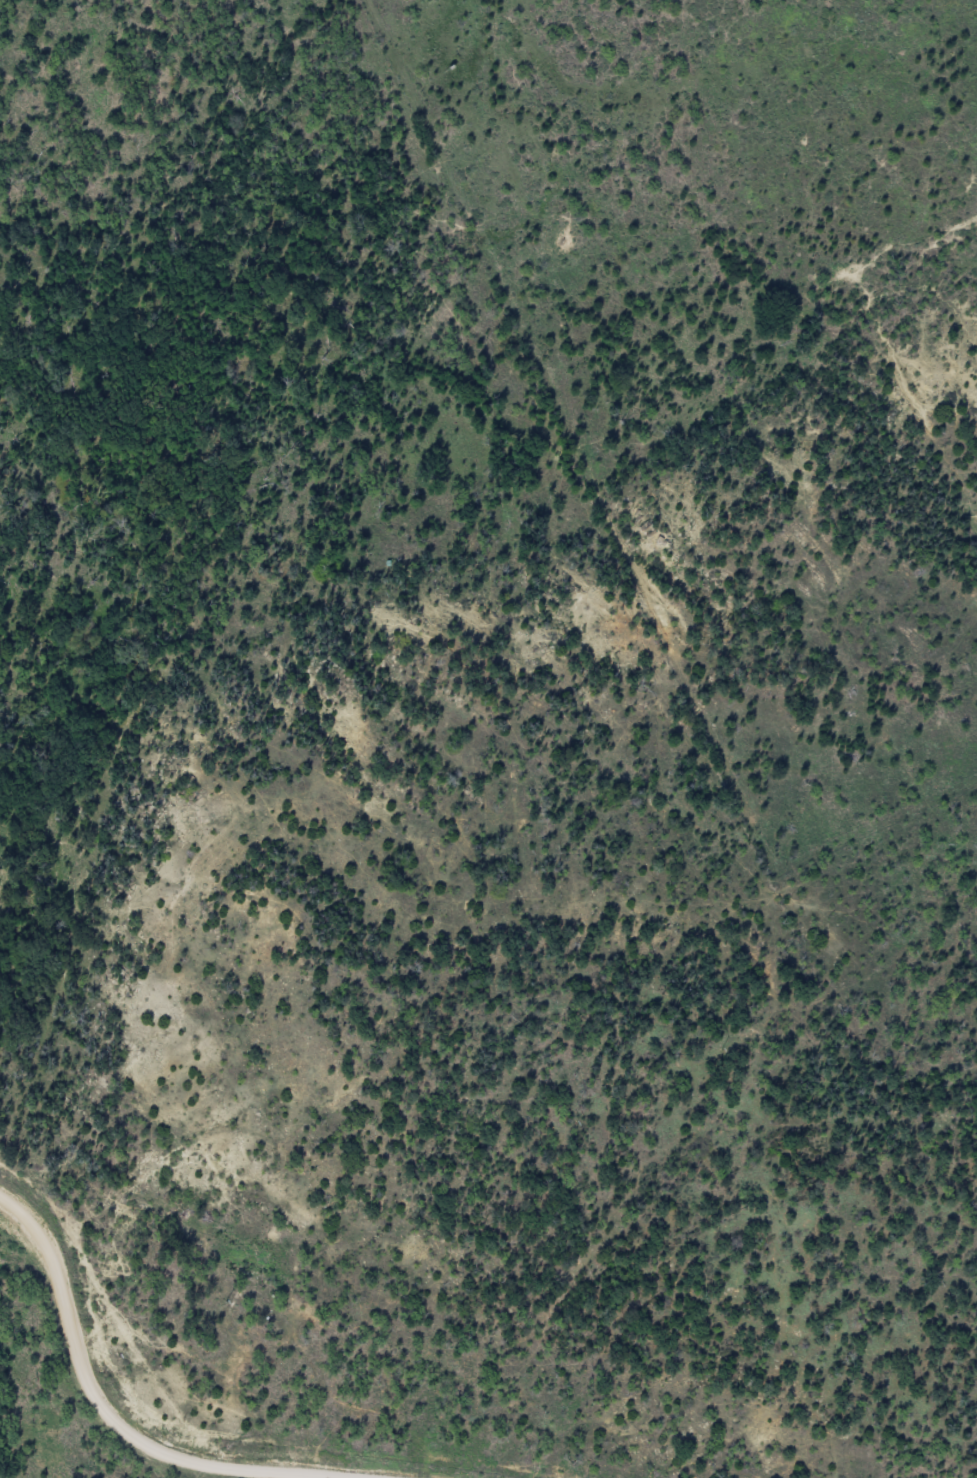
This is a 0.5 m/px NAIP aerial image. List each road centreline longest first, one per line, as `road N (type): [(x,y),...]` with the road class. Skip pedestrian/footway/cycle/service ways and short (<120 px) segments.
road 1 (residential): [(270,1477),(157,1463),(101,1396),(77,1338)]
road 2 (residential): [(77,1338),(42,1233),(0,1196)]

